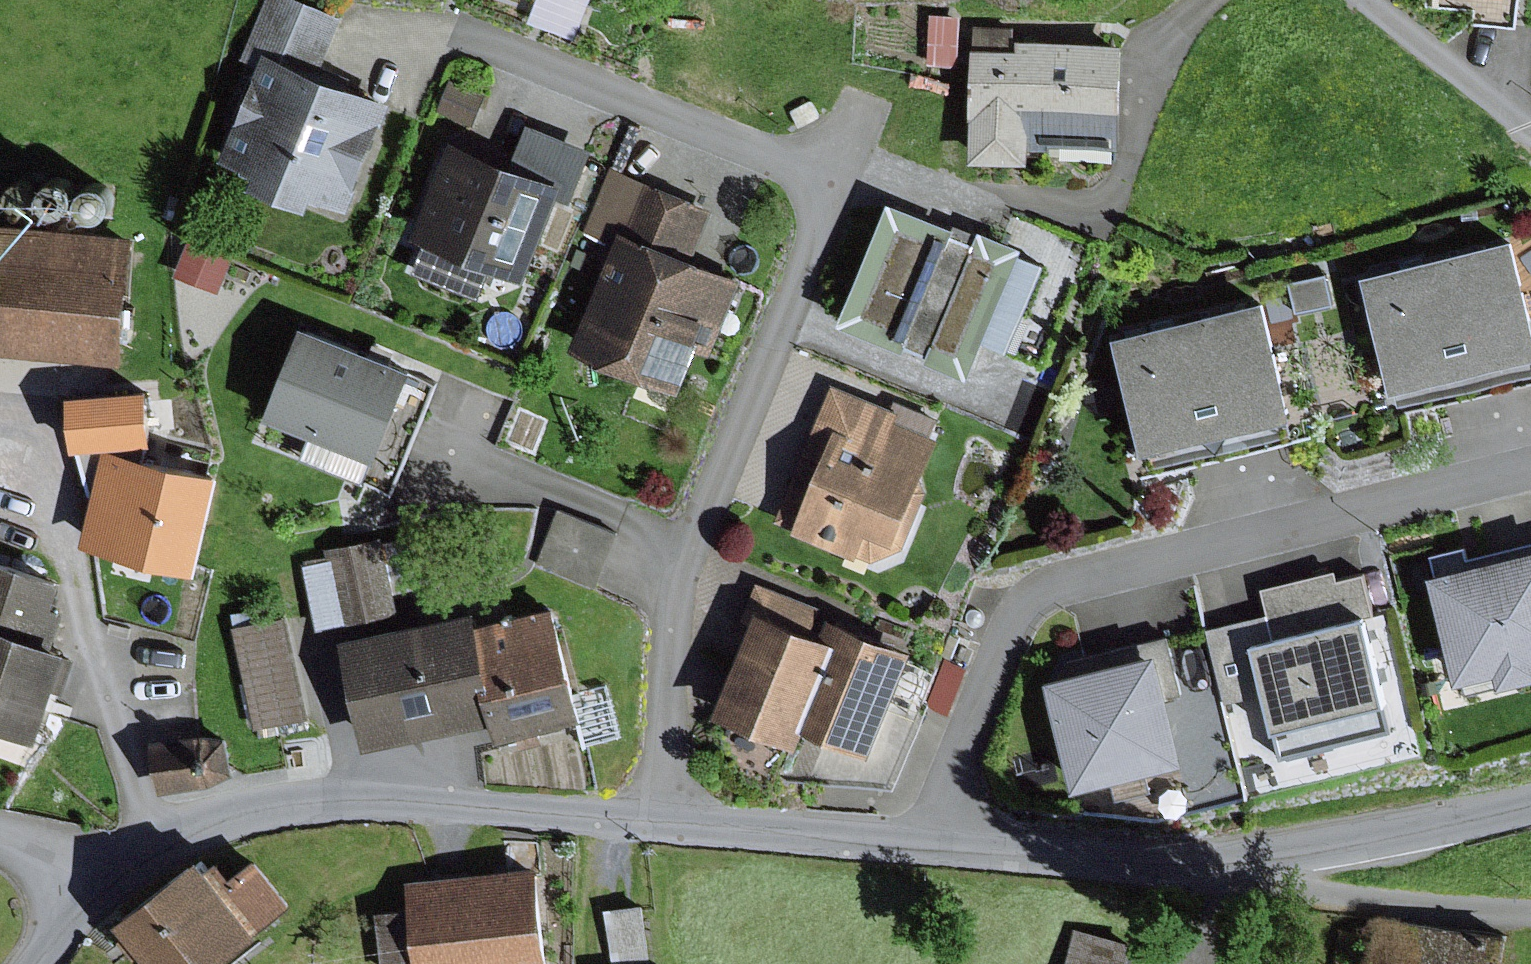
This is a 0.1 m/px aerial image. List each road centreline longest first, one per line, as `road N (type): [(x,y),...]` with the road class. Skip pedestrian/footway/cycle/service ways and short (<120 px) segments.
road 1 (residential): [(935,836),(1014,621),(1034,596),(1064,581),(1530,470)]
road 2 (residential): [(664,820),(678,587),(832,195)]
road 3 (tertiary): [(1530,801),(1217,868),(935,836)]
road 4 (tertiary): [(664,820),(309,800),(164,829),(93,881)]
road 5 (residential): [(832,195),(831,173),(814,158),(459,29)]
road 6 (tertiary): [(935,836),(664,820)]
road 7 (residential): [(1530,131),(1370,0)]

